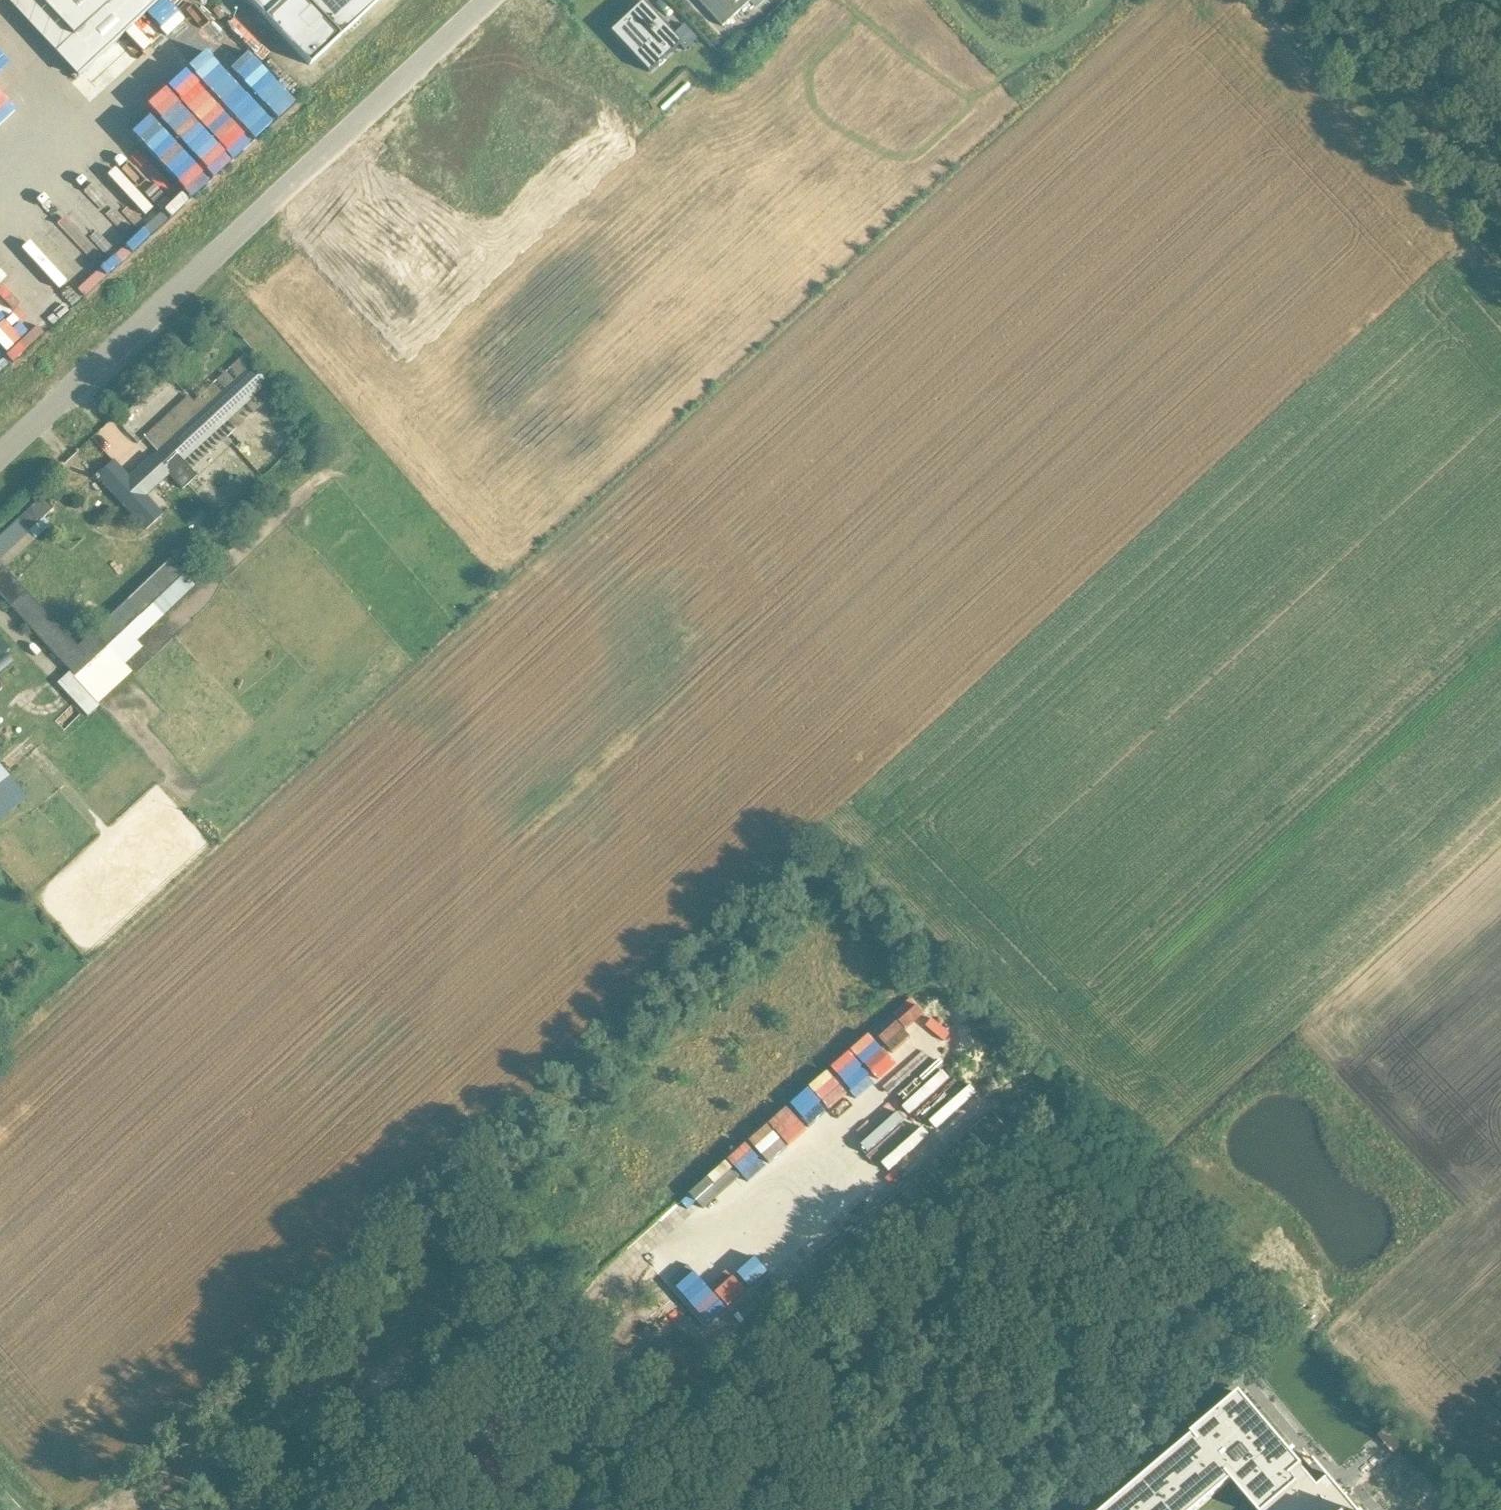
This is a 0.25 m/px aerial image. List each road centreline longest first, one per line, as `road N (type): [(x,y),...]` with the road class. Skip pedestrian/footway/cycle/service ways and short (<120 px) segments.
road 1 (residential): [(0,458),(491,0)]
road 2 (track): [(1253,0),(1500,274)]

